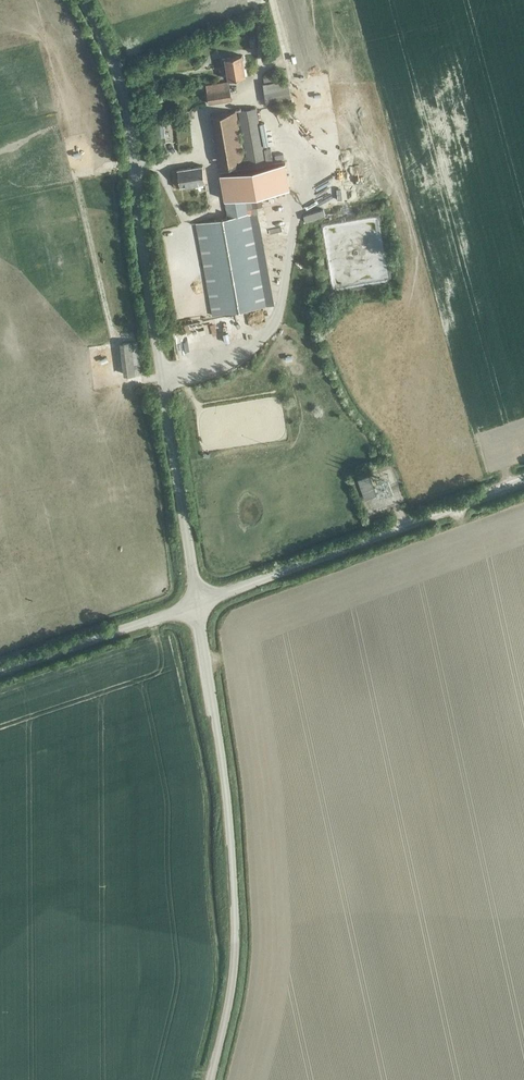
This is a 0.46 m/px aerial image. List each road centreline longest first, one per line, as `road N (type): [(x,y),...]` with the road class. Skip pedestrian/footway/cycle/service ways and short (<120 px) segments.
road 1 (unclassified): [(197,603),(132,136),(114,66),(81,0)]
road 2 (unclassified): [(211,1079),(234,972),(235,890),(197,603)]
road 3 (unclassified): [(197,603),(523,481)]
road 4 (unclassified): [(0,671),(197,603)]

